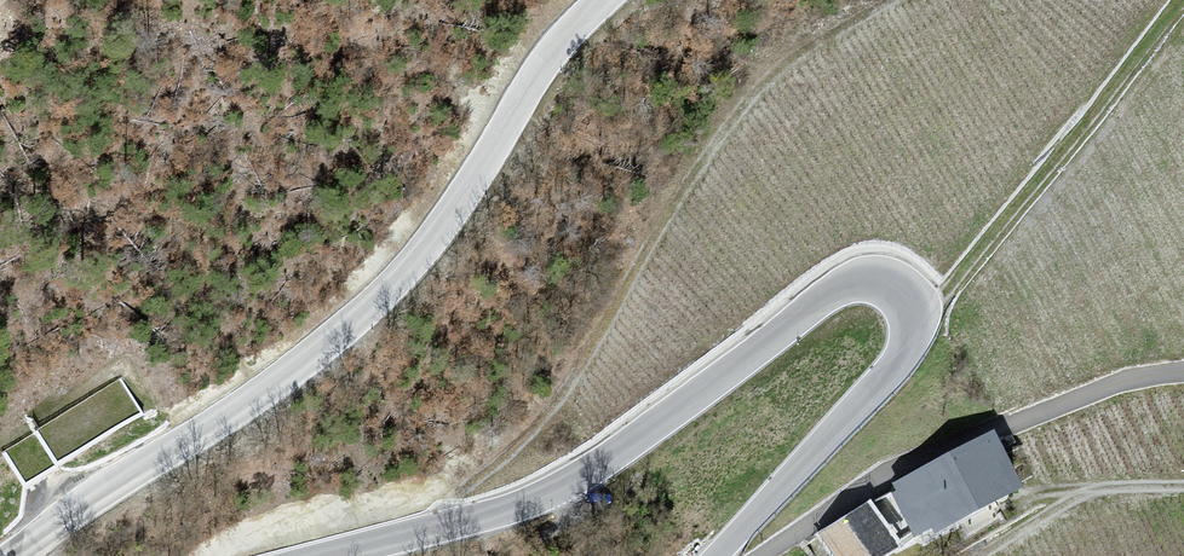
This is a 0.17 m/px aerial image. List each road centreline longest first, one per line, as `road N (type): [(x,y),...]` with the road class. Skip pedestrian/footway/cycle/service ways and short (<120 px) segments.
road 1 (tertiary): [(334,555),(504,513),(549,493),(835,286),(857,277),(900,284),(913,298),(917,321),(898,365),(720,555)]
road 2 (tertiary): [(604,0),(547,61),(465,197),(370,310),(255,399),(111,484),(11,555)]
road 3 (unclassified): [(1183,374),(1125,382),(877,481),(772,555)]

